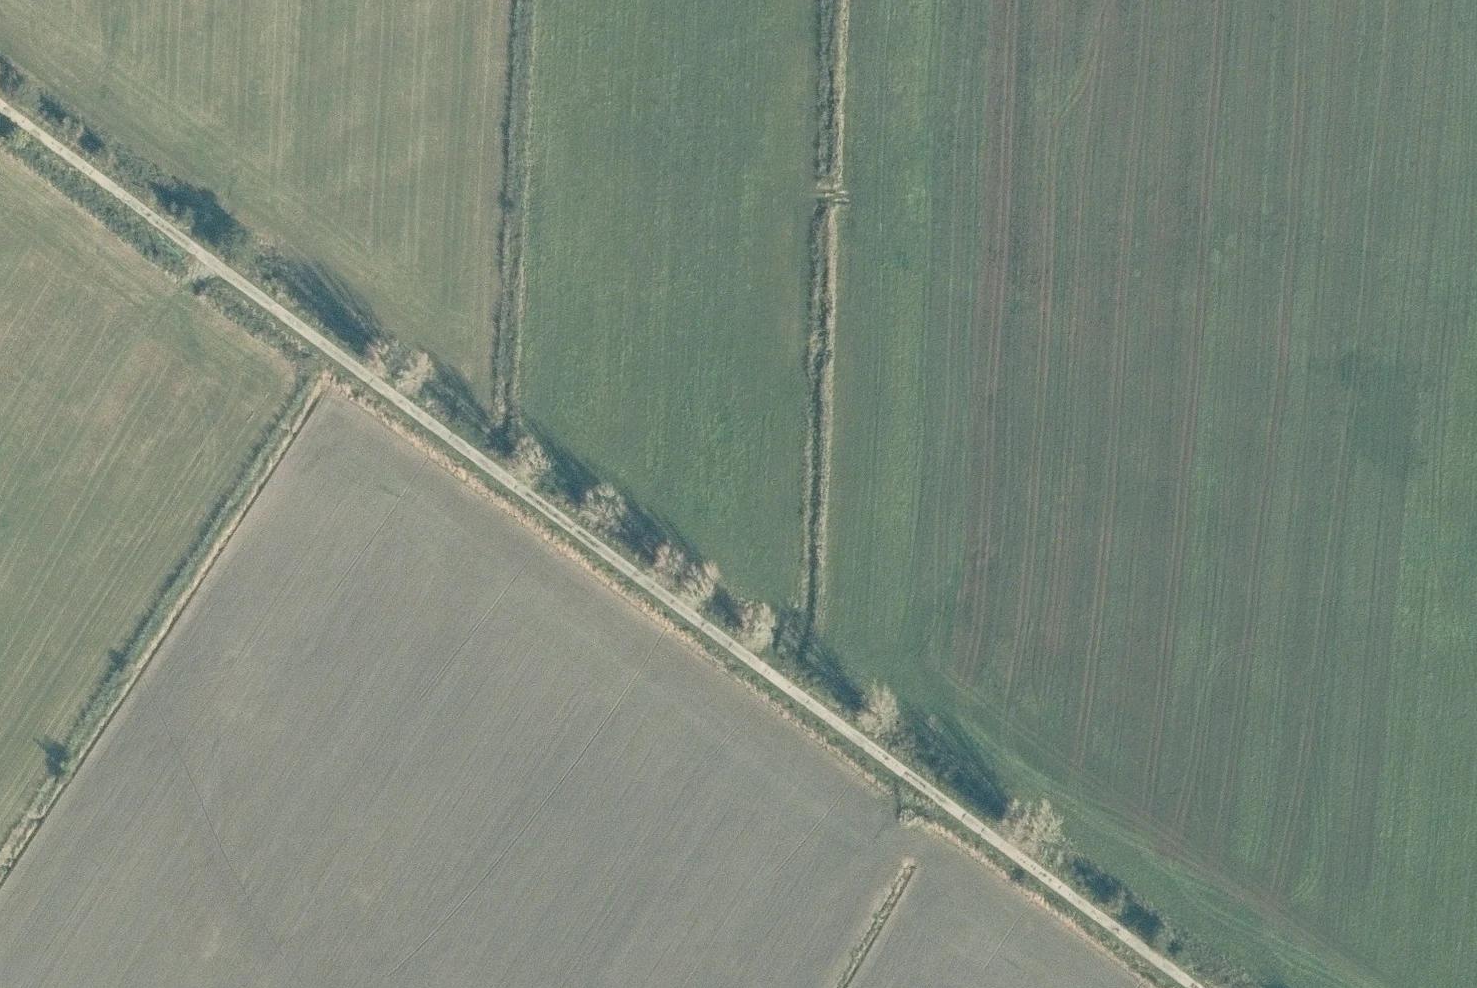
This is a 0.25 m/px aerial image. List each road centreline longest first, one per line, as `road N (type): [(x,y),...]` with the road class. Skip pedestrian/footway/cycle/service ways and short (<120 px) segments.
road 1 (track): [(1210,987),(0,96)]

